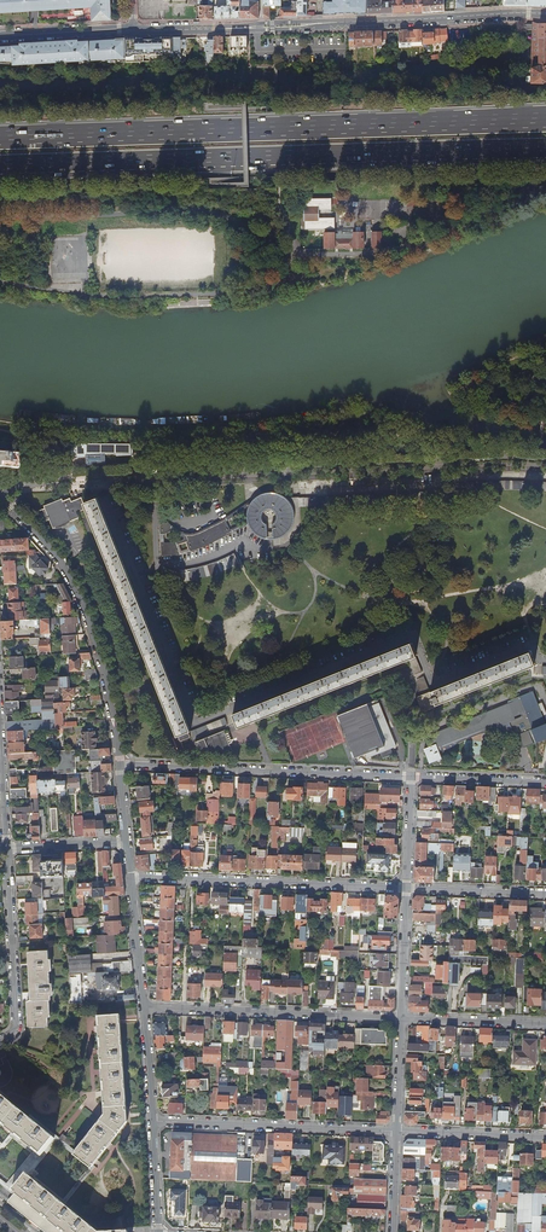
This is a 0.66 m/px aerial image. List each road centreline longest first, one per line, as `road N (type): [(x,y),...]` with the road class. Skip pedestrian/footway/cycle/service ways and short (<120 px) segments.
road 1 (motorway): [(545,119),(0,138)]
road 2 (motorway): [(0,168),(545,151)]
road 3 (residential): [(7,485),(545,463)]
road 4 (tertiary): [(132,32),(545,15)]
road 5 (tertiary): [(3,497),(75,588),(109,695),(120,765)]
road 6 (residential): [(411,777),(120,765)]
road 7 (residential): [(153,1121),(397,1131)]
road 8 (residential): [(406,888),(188,879)]
road 9 (residential): [(183,1008),(400,1017)]
road 10 (residential): [(0,1042),(16,1028),(6,848)]
road 11 (residential): [(397,1131),(545,1138)]
road 12 (residential): [(400,1017),(545,1024)]
road 13 (residential): [(545,894),(406,888)]
road 14 (residential): [(545,783),(411,777)]
road 15 (tertiary): [(0,37),(132,32)]
road 16 (residential): [(406,888),(400,1017)]
road 17 (residential): [(188,879),(183,1008)]
road 18 (tertiary): [(131,878),(144,1006)]
road 19 (residential): [(6,848),(127,841)]

